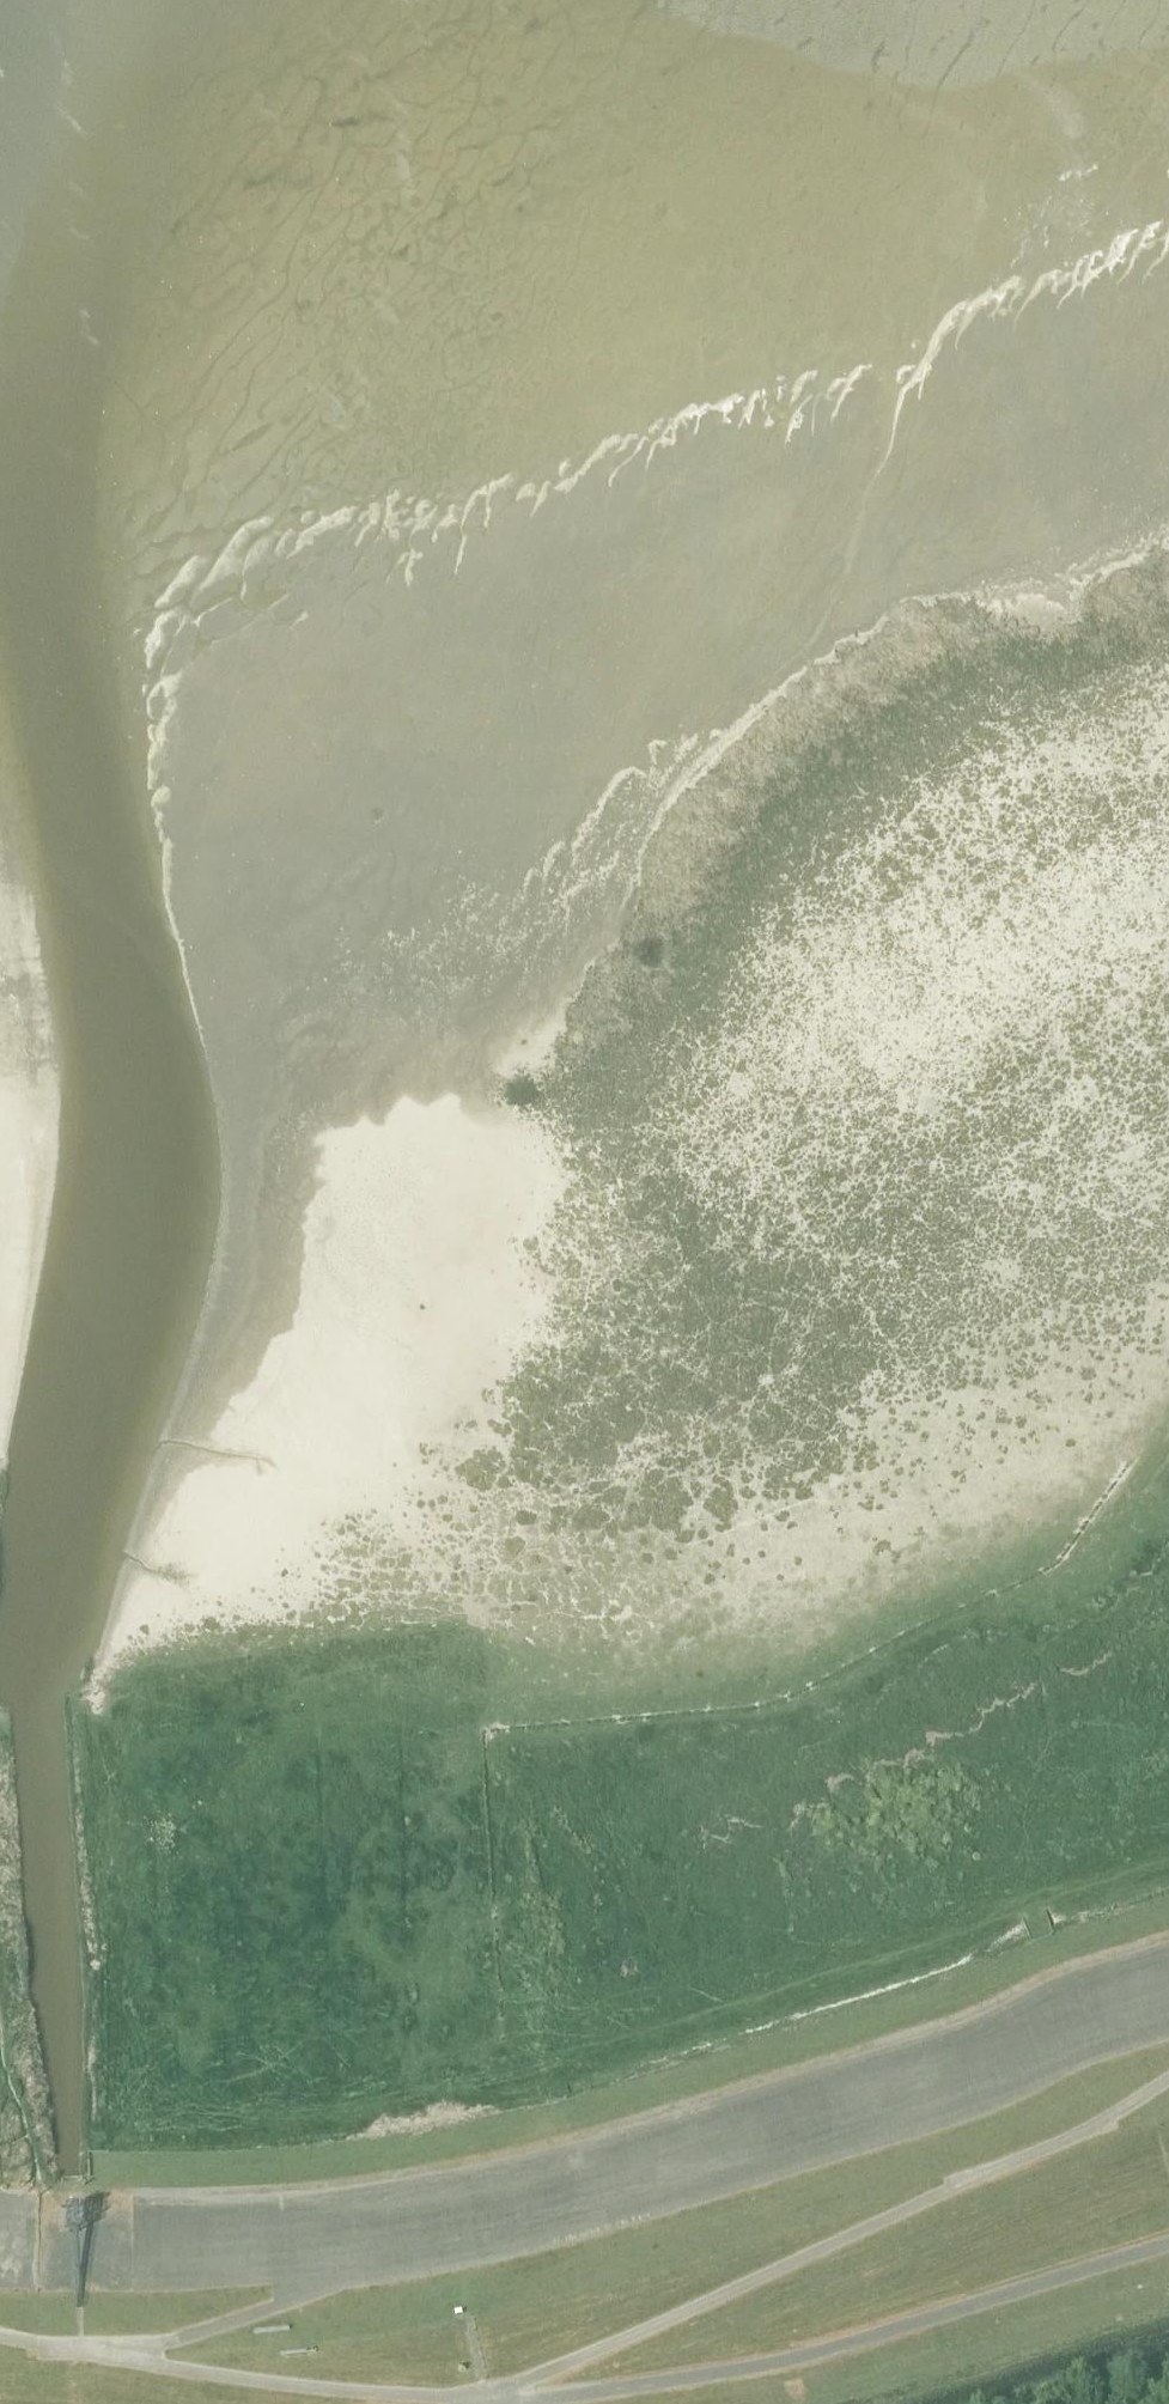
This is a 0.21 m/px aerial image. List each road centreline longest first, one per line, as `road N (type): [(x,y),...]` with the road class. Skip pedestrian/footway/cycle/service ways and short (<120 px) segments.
road 1 (unclassified): [(525,2403),(772,2364),(1168,2244)]

